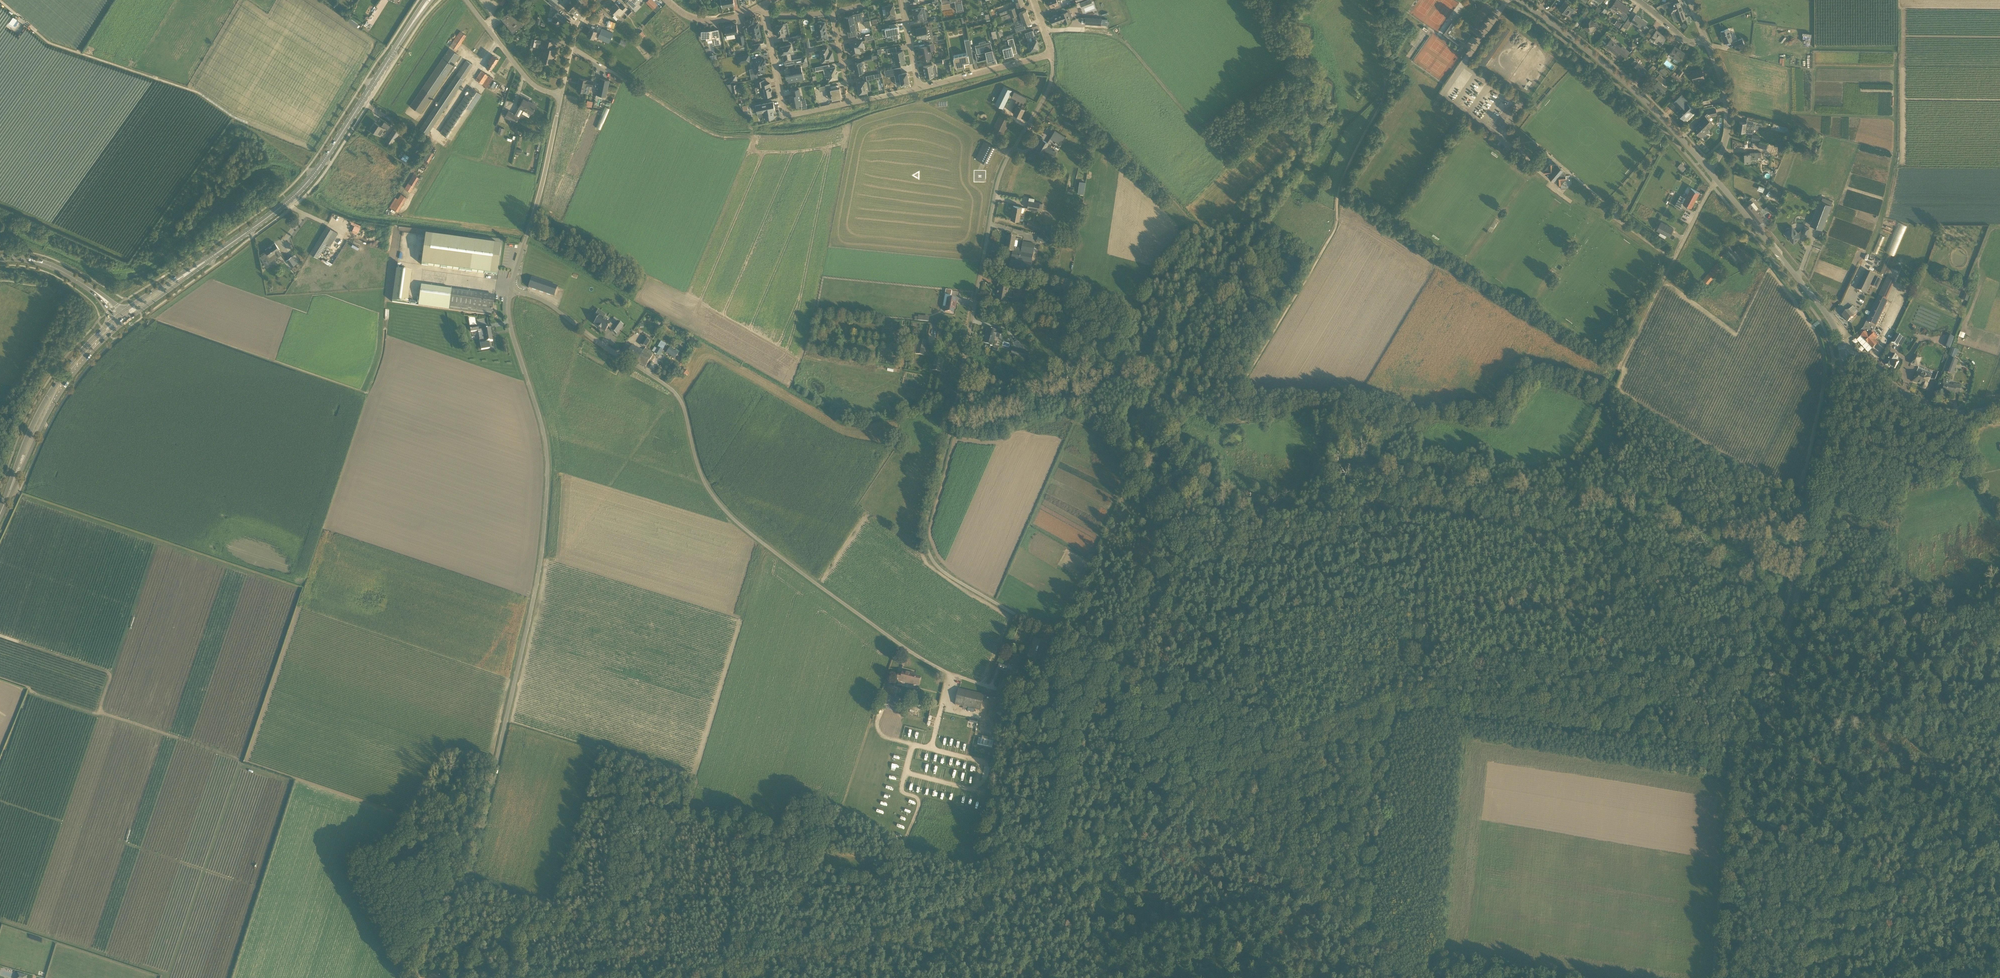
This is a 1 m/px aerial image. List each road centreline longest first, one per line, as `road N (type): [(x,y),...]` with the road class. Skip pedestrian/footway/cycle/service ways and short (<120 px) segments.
road 1 (unclassified): [(412,977),(474,857),(544,558),(548,450),(512,333),(511,291)]
road 2 (unclassified): [(1003,691),(920,659),(736,522),(703,478),(671,389),(540,299),(511,291)]
road 3 (unclassified): [(1061,642),(943,573),(925,532),(1001,175),(1050,82)]
road 4 (tertiary): [(1728,977),(1751,692),(1792,616),(1843,358)]
road 5 (track): [(703,977),(899,939),(1201,798)]
road 6 (track): [(1370,0),(1385,71),(1381,106),(1344,177),(1327,245),(1240,386),(1237,423)]
road 7 (track): [(1082,851),(1098,952),(1300,906),(1315,893)]
road 8 (track): [(1292,119),(1230,161),(1116,33),(1046,32)]
road 9 (track): [(1448,686),(1505,662),(1735,679)]
road 10 (primary): [(230,244),(314,174),(411,25)]
road 11 (track): [(1416,977),(1201,798)]
road 12 (track): [(1999,640),(1936,693),(1846,862)]
road 13 (track): [(1201,798),(1448,686)]
road 14 (track): [(0,0),(49,43),(193,91),(233,116)]
road 15 (tertiary): [(1708,170),(1626,83),(1519,0)]
road 16 (track): [(1425,606),(1178,631)]
road 17 (tertiary): [(1843,358),(1828,316),(1708,170)]
road 18 (track): [(1608,394),(1713,187)]
road 19 (primary): [(8,493),(68,381),(125,322)]
road 20 (primary): [(114,319),(49,394),(8,493)]
road 21 (unclassified): [(511,291),(561,95)]
road 22 (track): [(750,134),(699,127),(572,46)]
road 23 (track): [(1846,862),(1902,893),(1999,862)]
road 24 (unclassified): [(1978,414),(1919,404),(1873,361),(1843,358)]
road 25 (track): [(1146,689),(1003,691)]
road 26 (tertiary): [(1708,170),(1725,144),(1728,115),(1705,37)]
road 27 (residential): [(918,88),(1052,54)]
road 28 (residential): [(561,95),(529,81),(466,0)]
road 29 (primary): [(125,322),(230,244)]
road 30 (track): [(1846,862),(1786,977)]
road 31 (primary): [(230,244),(122,312)]
road 32 (track): [(1201,798),(1146,689)]

